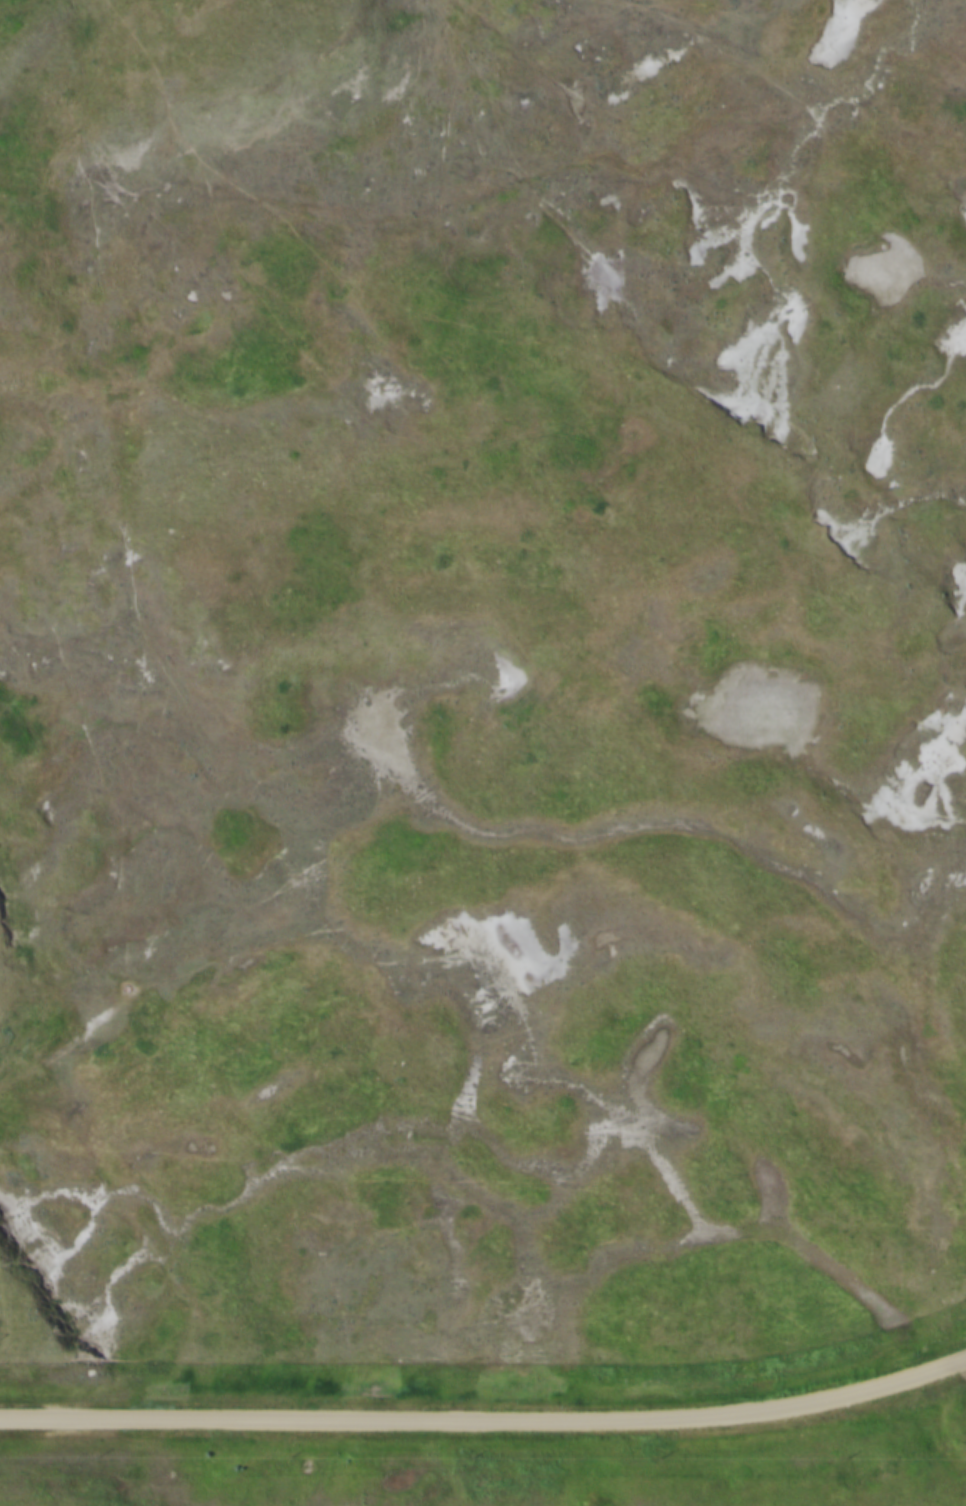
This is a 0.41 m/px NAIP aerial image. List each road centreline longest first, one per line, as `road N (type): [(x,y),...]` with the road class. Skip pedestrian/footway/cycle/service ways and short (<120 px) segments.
road 1 (residential): [(0,1414),(744,1412),(828,1400),(965,1359)]

